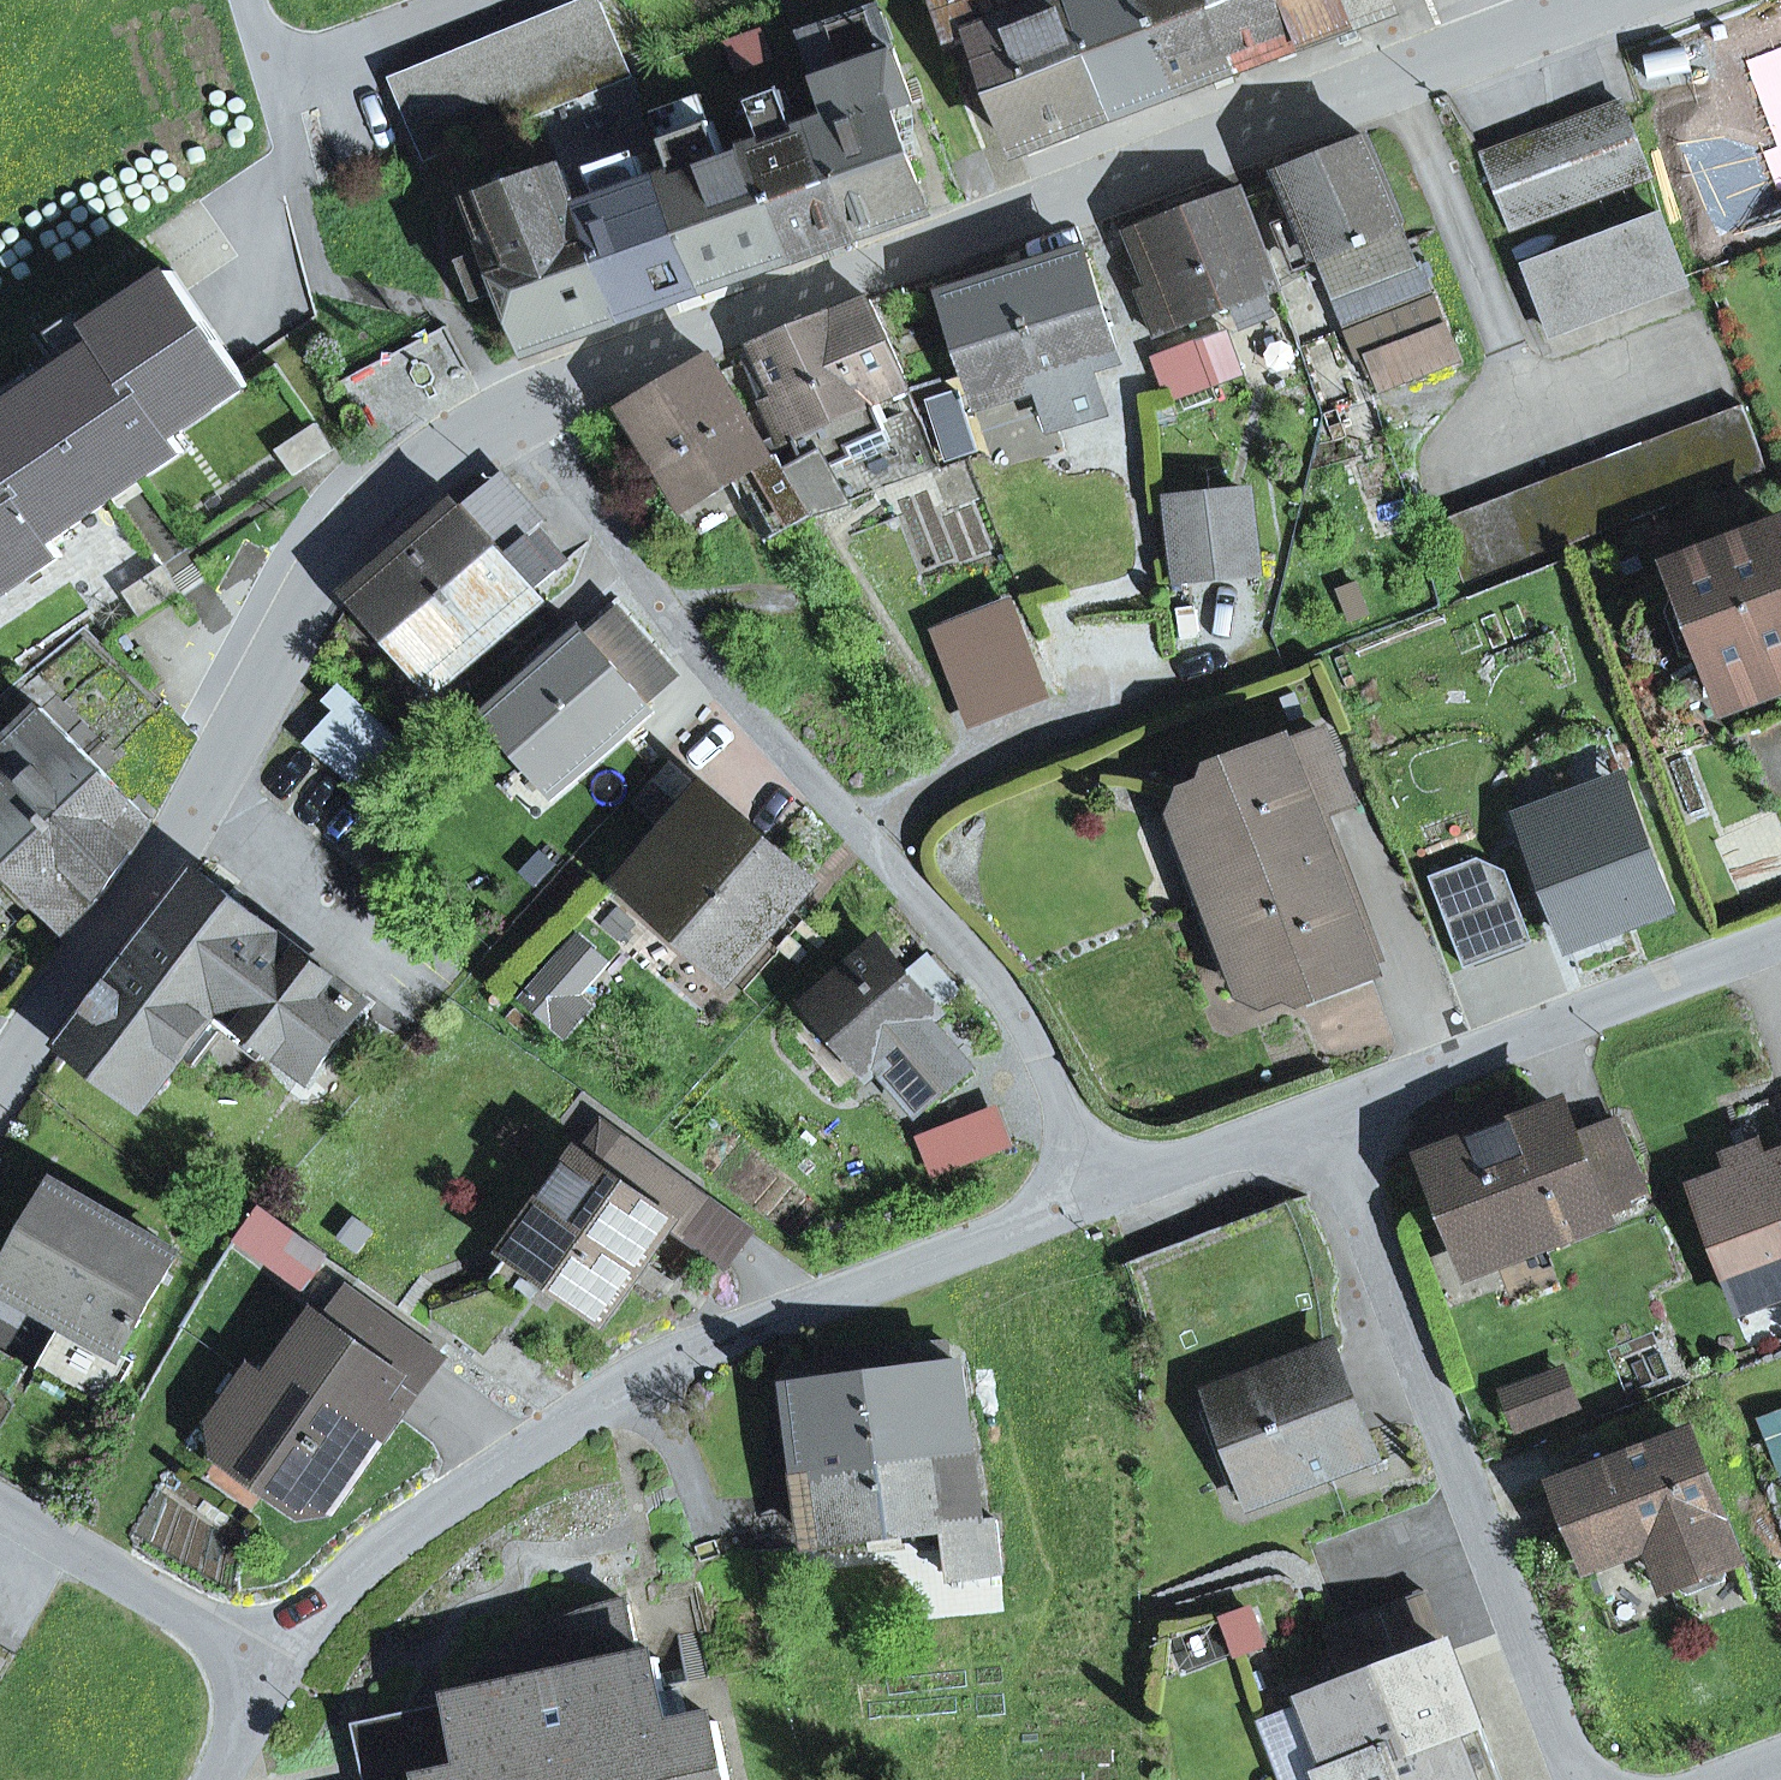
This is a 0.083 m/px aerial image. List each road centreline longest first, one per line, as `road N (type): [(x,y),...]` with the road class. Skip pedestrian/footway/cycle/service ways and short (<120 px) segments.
road 1 (residential): [(1116,1189),(690,1345),(563,1416),(360,1564),(268,1666),(0,1511)]
road 2 (tertiary): [(1591,0),(637,359),(513,413)]
road 3 (residential): [(513,413),(723,697),(1012,999),(1116,1189)]
road 4 (tertiary): [(513,413),(387,506),(314,593),(192,811),(0,1100)]
road 5 (residential): [(1325,1115),(1547,1725),(1584,1779)]
road 6 (residential): [(1780,940),(1325,1115)]
road 7 (track): [(993,227),(907,0)]
road 8 (residential): [(1325,1115),(1116,1189)]

